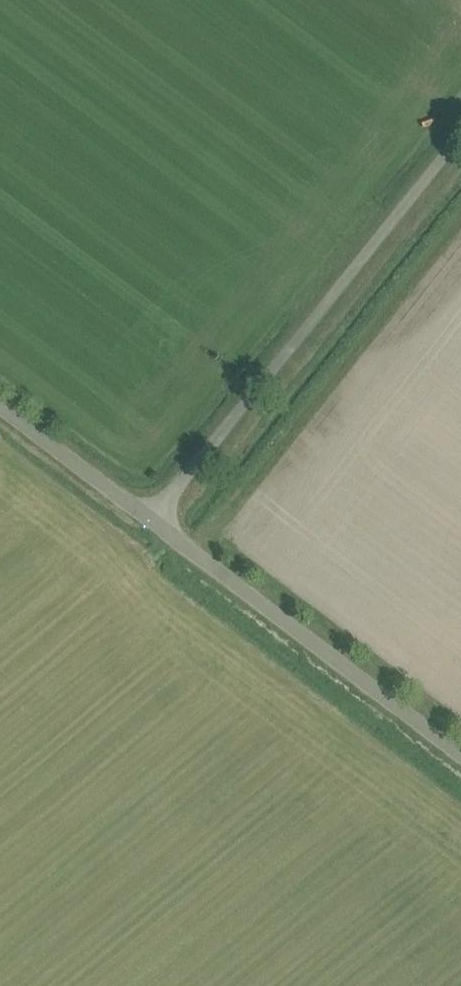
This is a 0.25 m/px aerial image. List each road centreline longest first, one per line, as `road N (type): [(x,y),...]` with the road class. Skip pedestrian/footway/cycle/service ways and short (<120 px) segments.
road 1 (unclassified): [(460,756),(0,408)]

